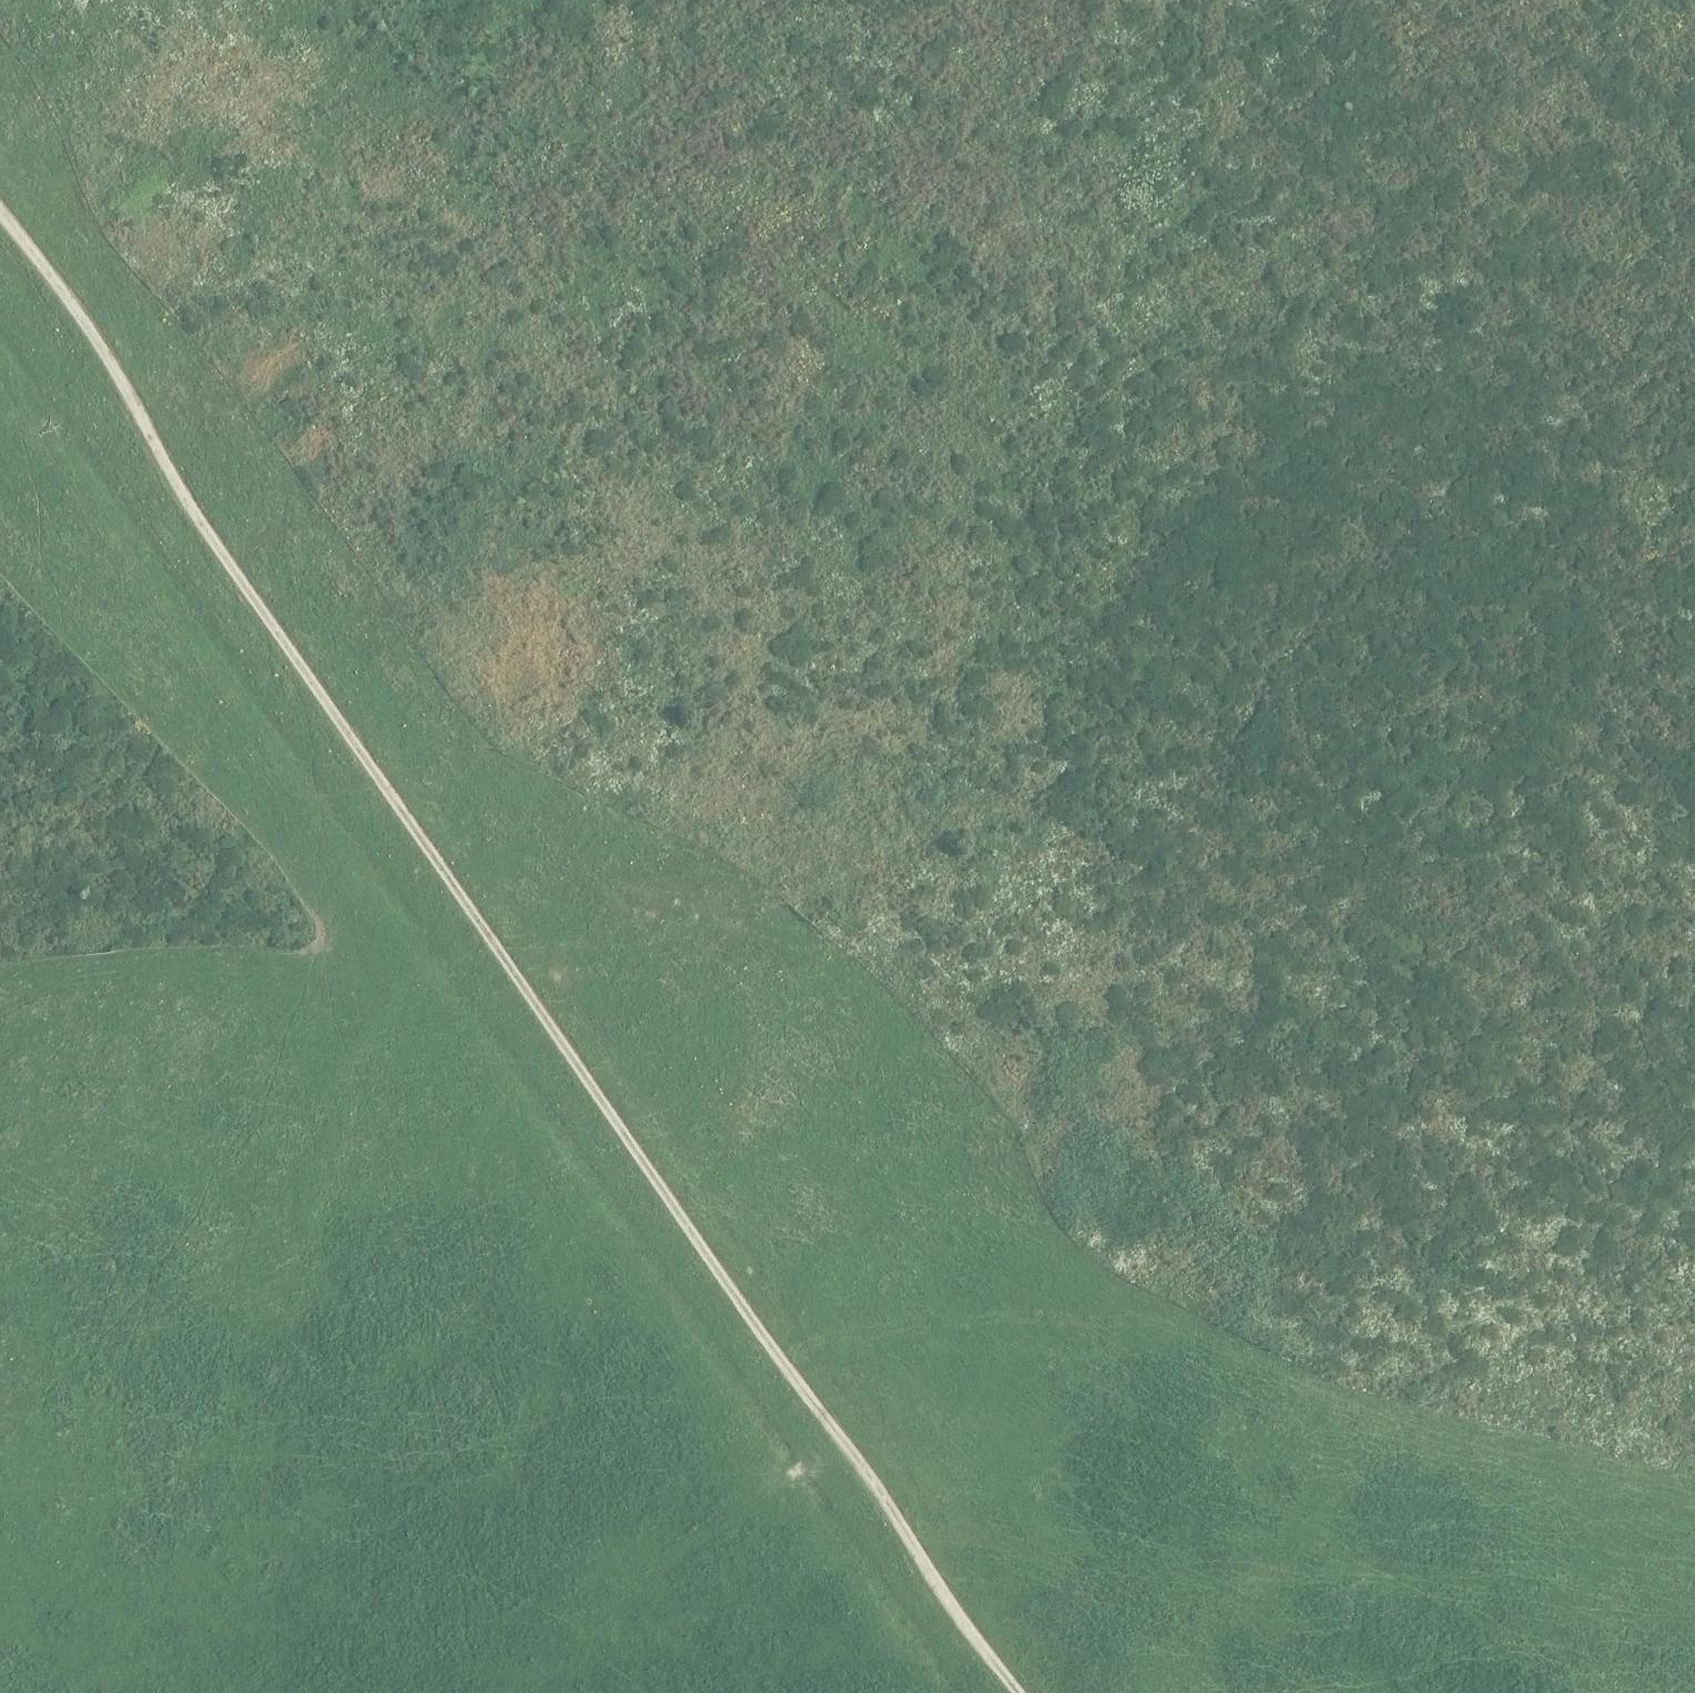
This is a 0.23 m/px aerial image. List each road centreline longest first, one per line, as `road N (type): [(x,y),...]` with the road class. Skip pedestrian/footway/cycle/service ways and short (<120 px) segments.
road 1 (track): [(0,214),(435,867),(1019,1692)]

